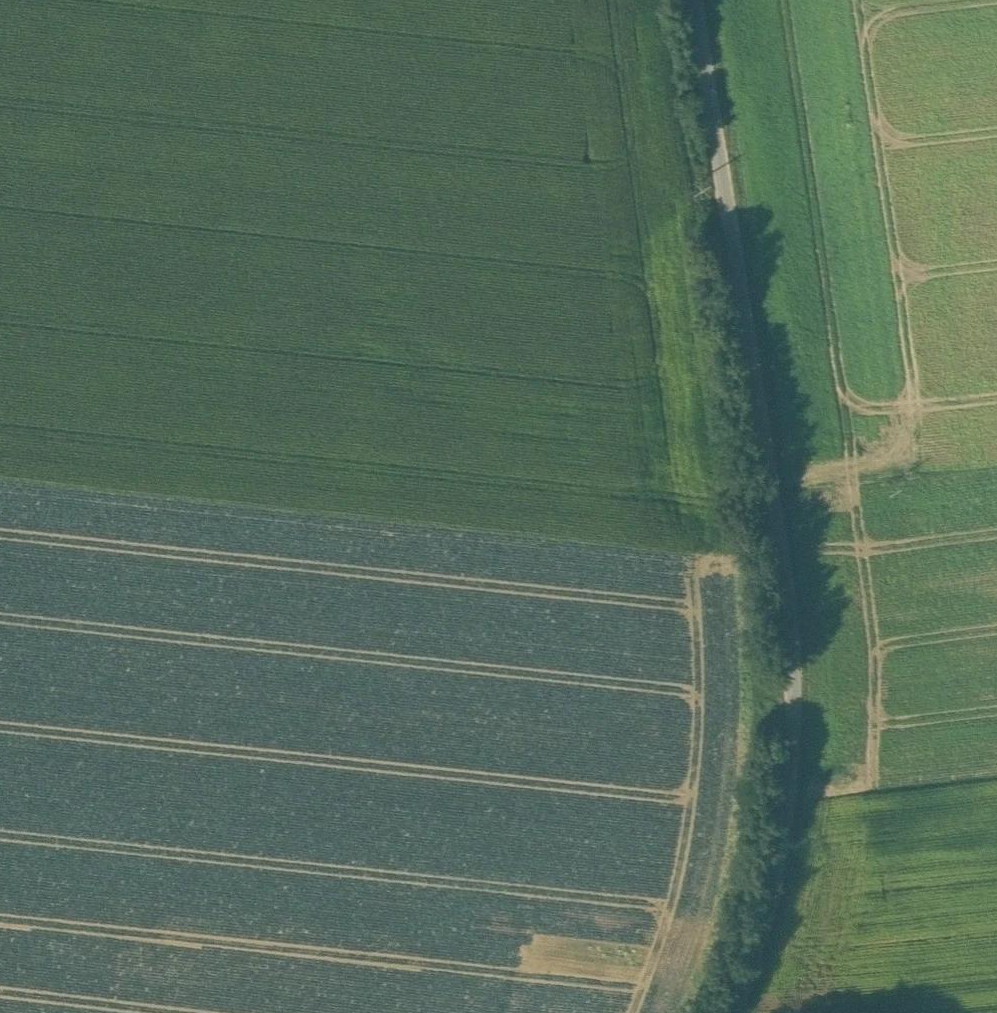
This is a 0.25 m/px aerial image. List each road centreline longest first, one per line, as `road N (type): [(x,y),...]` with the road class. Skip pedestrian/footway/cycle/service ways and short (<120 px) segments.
road 1 (unclassified): [(733,1012),(774,881),(794,703),(694,0)]

